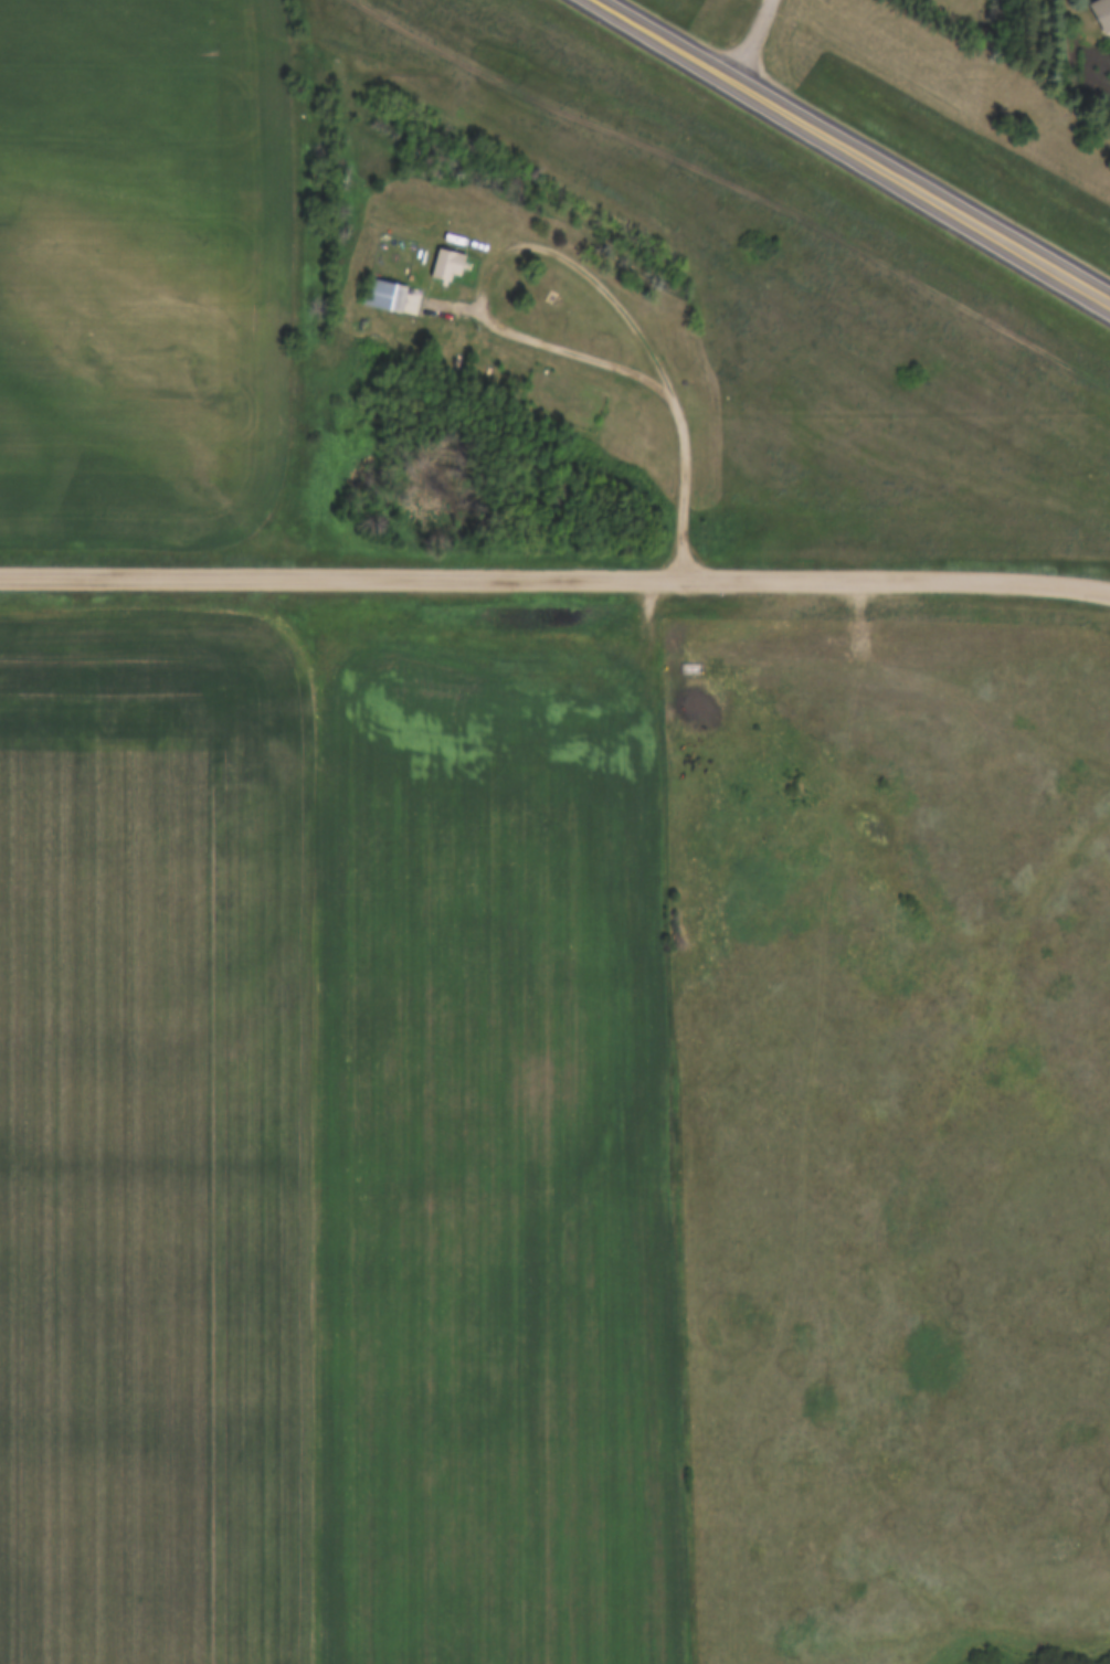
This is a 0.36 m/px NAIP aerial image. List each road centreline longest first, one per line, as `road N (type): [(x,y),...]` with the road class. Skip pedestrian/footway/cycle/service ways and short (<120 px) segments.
road 1 (residential): [(1109,588),(1016,580),(0,572)]
road 2 (primary): [(1109,294),(601,0)]

